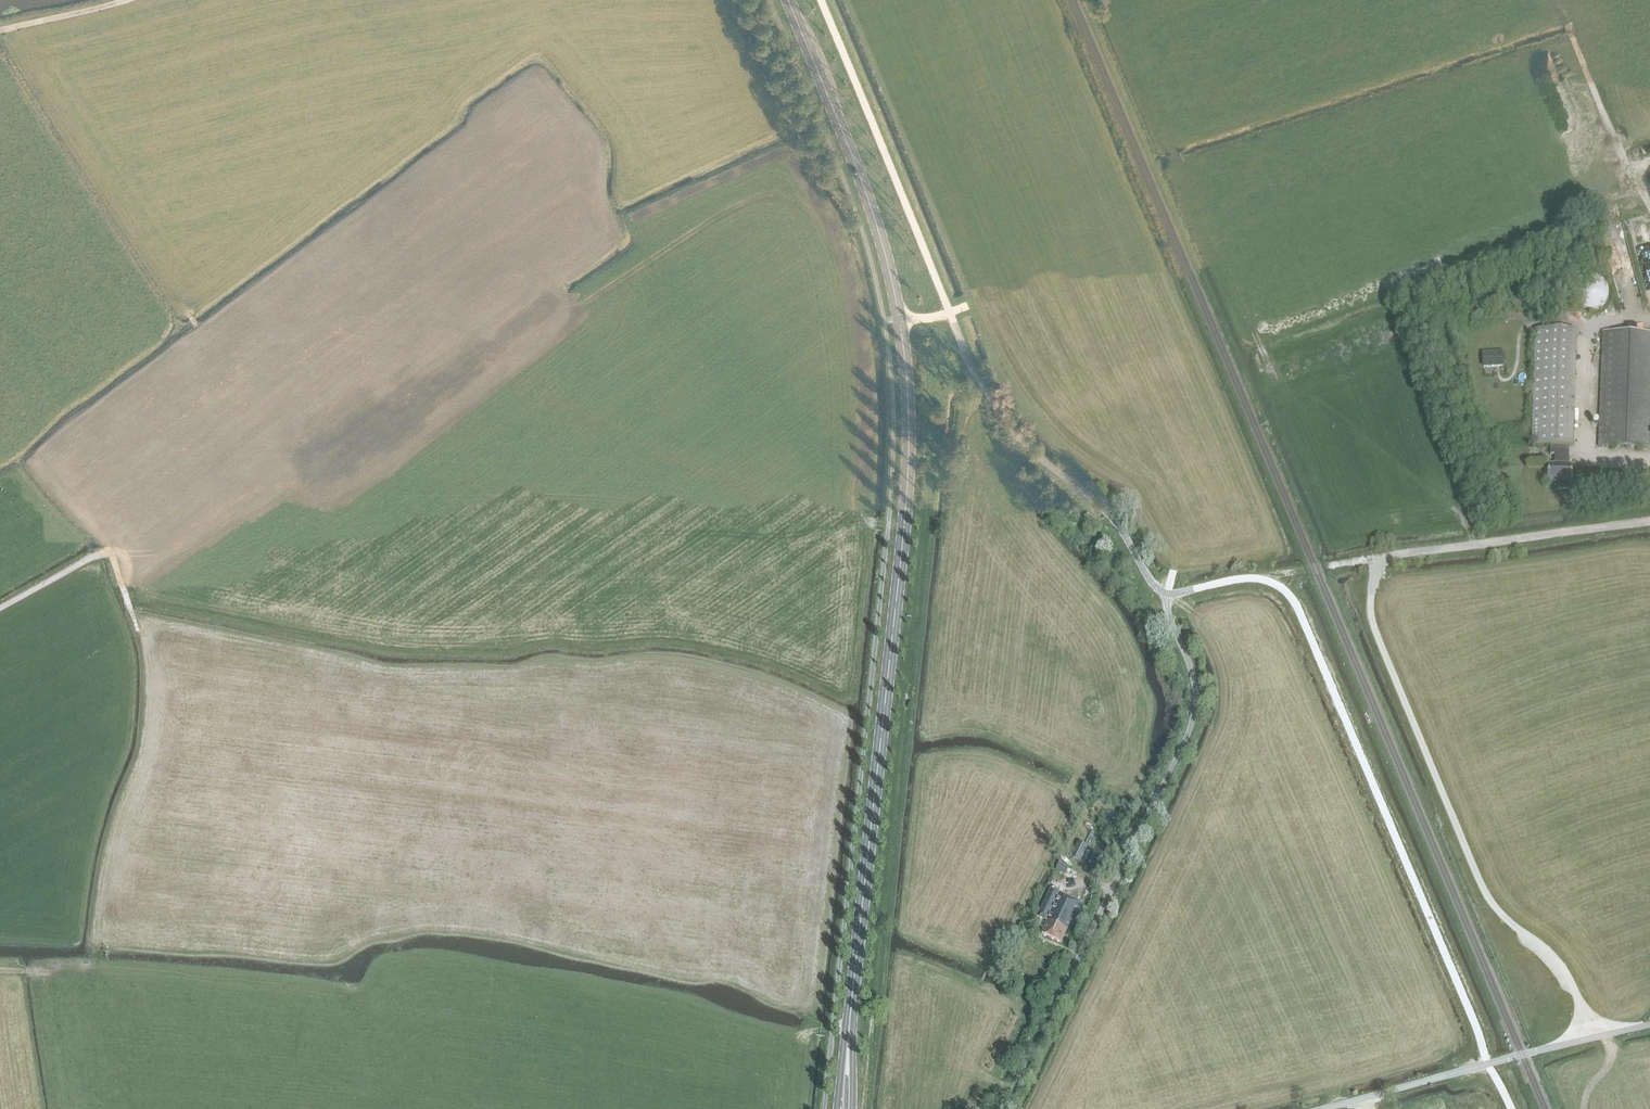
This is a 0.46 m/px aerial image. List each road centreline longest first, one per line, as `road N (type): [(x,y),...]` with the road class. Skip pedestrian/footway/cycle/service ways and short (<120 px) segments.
road 1 (primary): [(850,1010),(899,575),(906,378),(875,220),(788,0)]
road 2 (unclassified): [(1321,1108),(1649,1024)]
road 3 (unclassified): [(1004,1108),(1146,813)]
road 4 (track): [(1649,211),(1573,37)]

